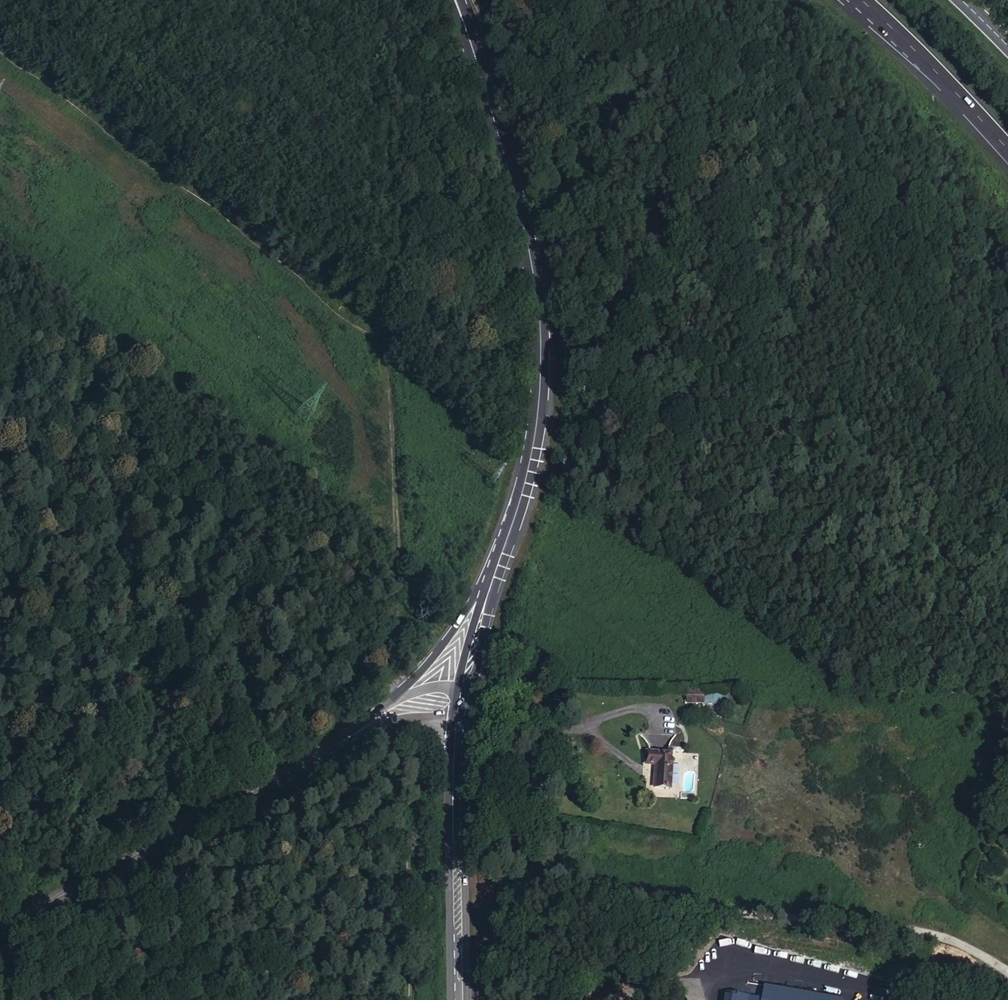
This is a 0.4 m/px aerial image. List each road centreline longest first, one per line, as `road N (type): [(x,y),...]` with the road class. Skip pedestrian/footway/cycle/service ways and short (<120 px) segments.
road 1 (secondary): [(452,656),(512,508),(536,393),(528,270),(448,0)]
road 2 (secondary): [(0,920),(352,733),(452,656)]
road 3 (tertiary): [(457,999),(452,656)]
road 4 (motorway): [(865,0),(1007,148)]

